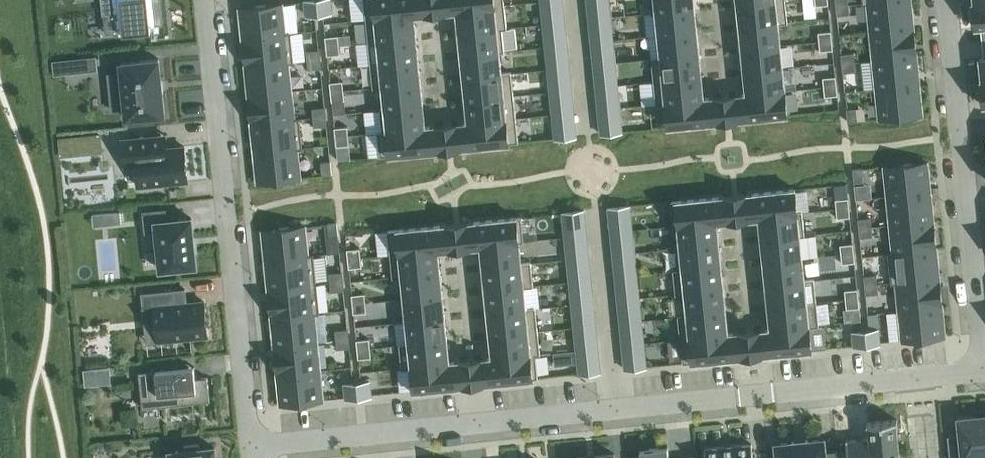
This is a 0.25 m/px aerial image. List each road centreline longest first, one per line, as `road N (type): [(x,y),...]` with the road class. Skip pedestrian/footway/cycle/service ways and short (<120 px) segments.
road 1 (residential): [(251,442),(984,372)]
road 2 (residential): [(206,0),(251,442)]
road 3 (residential): [(946,0),(984,372)]

